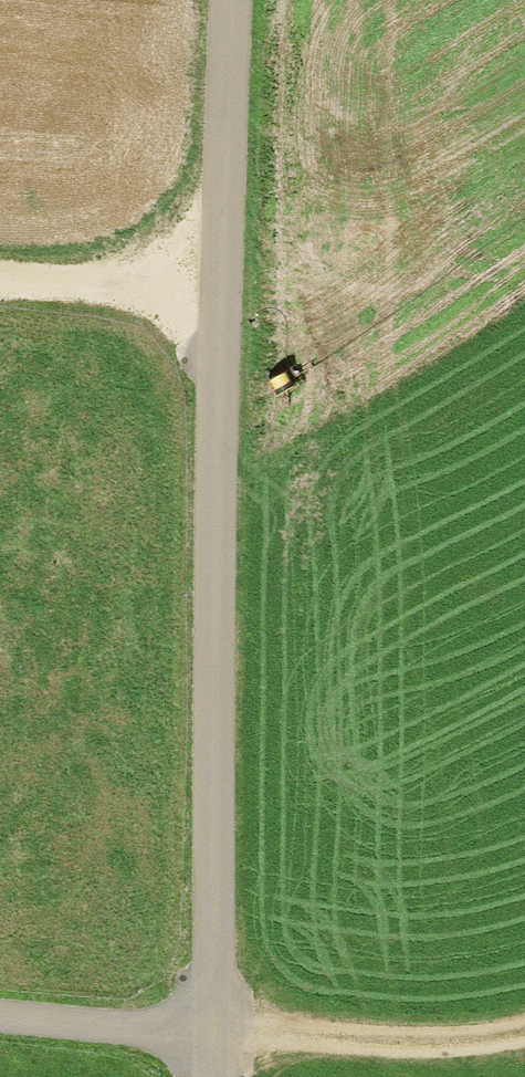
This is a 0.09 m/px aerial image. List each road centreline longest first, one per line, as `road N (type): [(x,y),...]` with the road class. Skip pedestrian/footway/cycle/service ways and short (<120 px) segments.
road 1 (unclassified): [(224,286),(208,1076)]
road 2 (track): [(524,1034),(464,1052),(209,1040)]
road 3 (unclassified): [(224,286),(230,0)]
road 4 (track): [(0,276),(224,286)]
road 5 (track): [(0,1016),(209,1040)]

